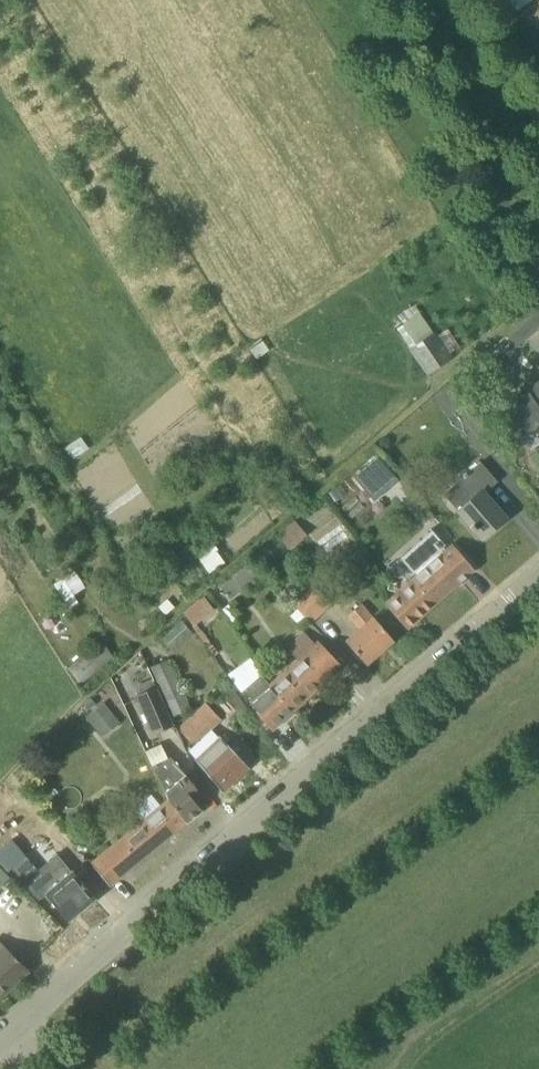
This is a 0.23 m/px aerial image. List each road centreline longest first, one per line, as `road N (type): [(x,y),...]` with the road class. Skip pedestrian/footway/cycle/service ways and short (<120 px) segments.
road 1 (unclassified): [(0,1045),(538,581)]
road 2 (track): [(538,303),(218,579)]

